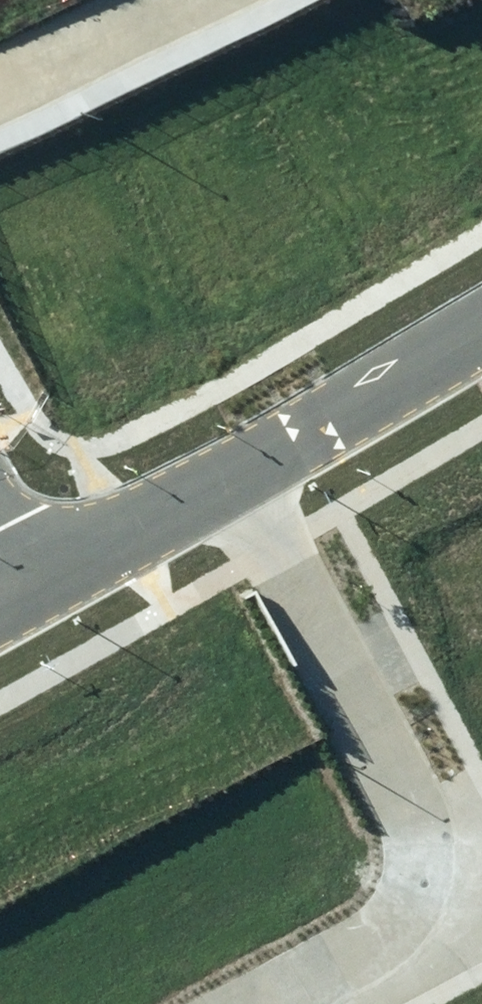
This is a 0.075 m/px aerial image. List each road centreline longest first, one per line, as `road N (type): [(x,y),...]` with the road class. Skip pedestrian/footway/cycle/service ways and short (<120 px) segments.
road 1 (residential): [(256,1003),(399,924),(416,878),(422,819),(238,472)]
road 2 (residential): [(481,330),(238,472)]
road 3 (residential): [(238,472),(25,580)]
road 4 (residential): [(199,0),(0,88)]

